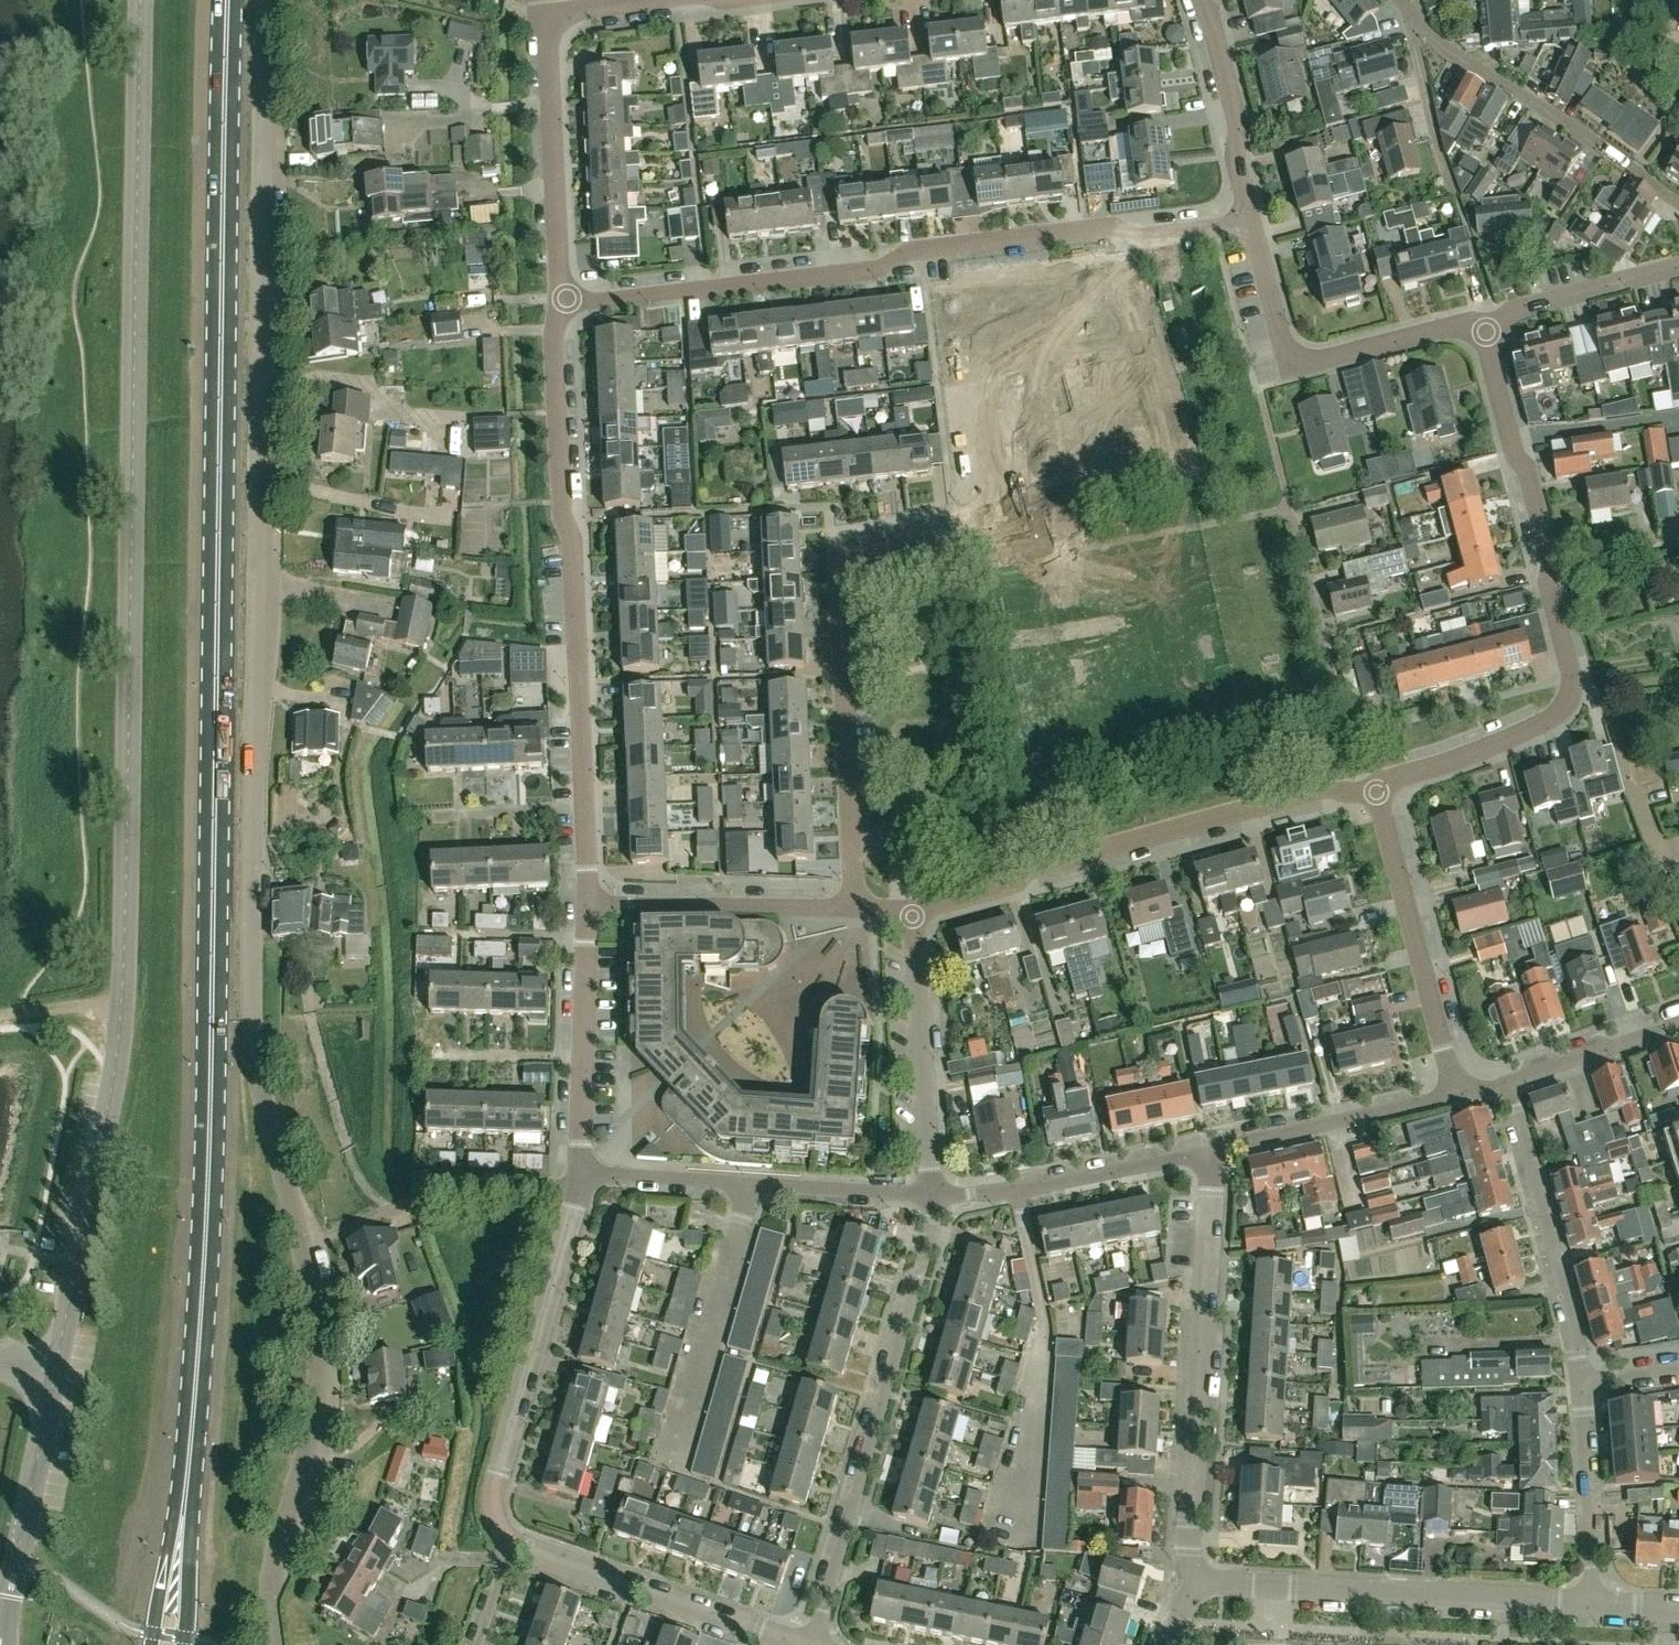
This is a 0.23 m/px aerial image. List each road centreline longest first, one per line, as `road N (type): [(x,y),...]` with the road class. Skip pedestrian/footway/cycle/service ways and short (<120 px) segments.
road 1 (residential): [(273,1644),(268,1583),(309,1429),(318,1327),(317,1270),(259,1090),(250,939),(274,0)]
road 2 (primary): [(169,1644),(193,1420),(213,1052),(228,0)]
road 3 (tertiary): [(58,1355),(112,1088),(124,983),(141,0)]
road 4 (residential): [(561,301),(876,271),(910,250),(1105,227),(1149,241),(1250,219)]
road 5 (residential): [(1374,783),(1552,719),(1572,695),(1483,319)]
road 6 (residential): [(587,901),(574,538),(563,512),(561,301)]
road 7 (residential): [(857,908),(835,546),(969,526)]
road 8 (residential): [(913,907),(1374,783)]
road 9 (residential): [(811,1644),(933,1196)]
road 10 (residential): [(1200,1585),(1187,1550),(1218,1147)]
road 11 (residential): [(1200,1585),(1588,1606)]
road 12 (residential): [(509,1542),(494,1509),(577,1187)]
road 13 (residential): [(1483,319),(1294,369),(1250,219)]
road 14 (residential): [(1398,0),(1460,61),(1603,147),(1678,206)]
road 15 (residential): [(1456,1094),(1374,783)]
road 16 (residential): [(801,1644),(509,1542)]
road 17 (residential): [(1578,1376),(1510,1077)]
road 18 (residential): [(1218,1147),(1018,1191),(933,1196)]
road 19 (residential): [(933,1196),(913,907)]
road 20 (residential): [(561,301),(542,13)]
road 21 (tertiary): [(0,1637),(58,1355)]
road 22 (residential): [(683,1447),(755,1181)]
road 23 (residential): [(579,1172),(587,901)]
road 24 (residential): [(857,908),(587,901)]
road 25 (residential): [(1456,1094),(1218,1147)]
road 26 (residential): [(1588,1606),(1578,1376)]
road 27 (residential): [(1250,219),(1234,158),(1241,120),(1200,0)]
road 28 (residential): [(1483,319),(1678,264)]
road 29 (residential): [(1392,0),(1450,192)]
road 30 (residential): [(381,1213),(451,1192),(577,1187)]
road 31 (residential): [(933,1196),(755,1181)]
road 32 (residential): [(1678,1022),(1510,1077)]
road 33 (residential): [(755,1181),(579,1172)]

